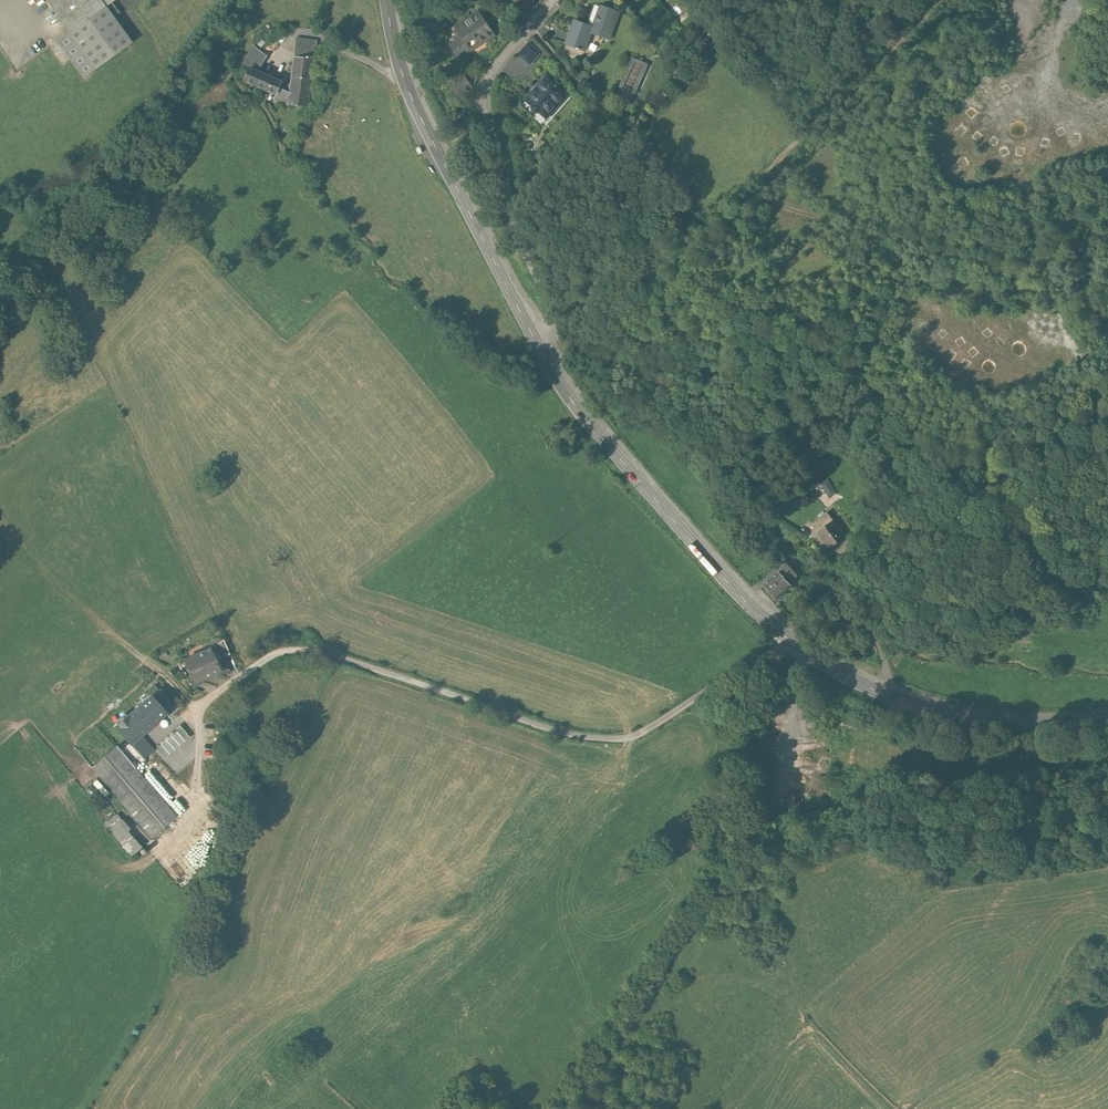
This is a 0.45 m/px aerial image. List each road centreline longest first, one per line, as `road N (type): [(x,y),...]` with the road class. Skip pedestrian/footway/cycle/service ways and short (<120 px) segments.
road 1 (tertiary): [(1107,722),(1044,725),(921,707),(819,661),(708,558),(581,413),(532,334)]
road 2 (residential): [(554,0),(505,55),(488,90),(511,221),(548,307),(548,320),(532,334)]
road 3 (tertiary): [(532,334),(408,89),(386,0)]
road 4 (track): [(750,184),(939,0)]

